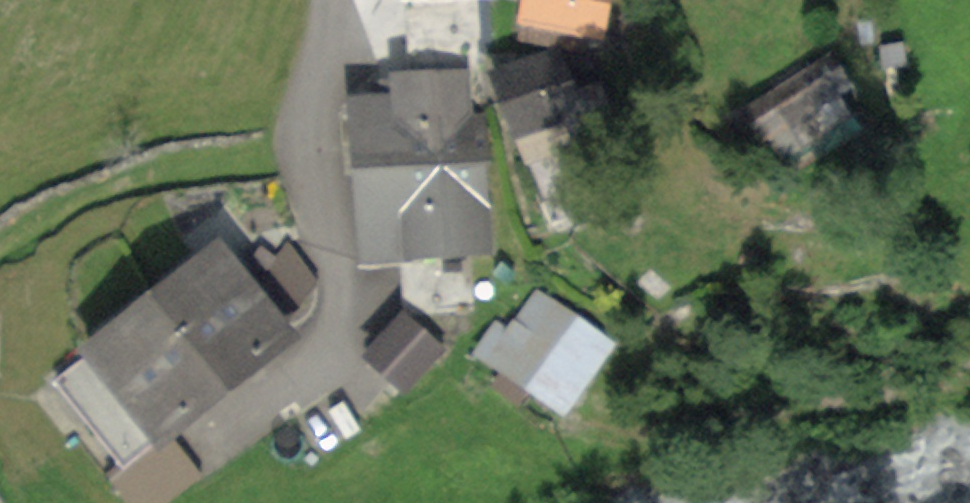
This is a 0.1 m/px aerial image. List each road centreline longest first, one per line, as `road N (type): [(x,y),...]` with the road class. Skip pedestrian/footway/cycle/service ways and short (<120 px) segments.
road 1 (residential): [(327,0),(307,139),(321,372)]

